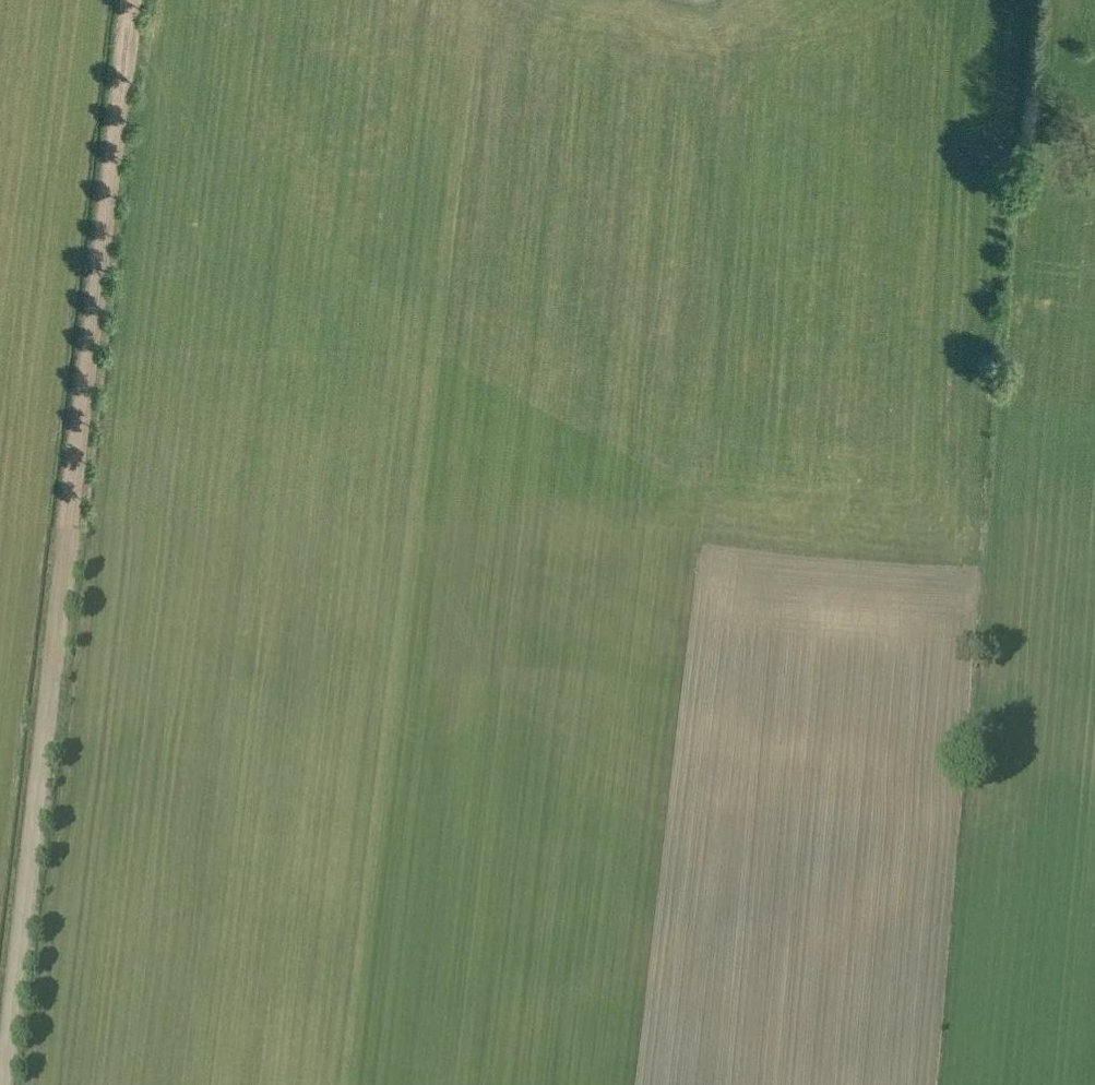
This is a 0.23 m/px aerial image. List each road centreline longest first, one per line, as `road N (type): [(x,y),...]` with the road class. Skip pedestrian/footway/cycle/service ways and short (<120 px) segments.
road 1 (track): [(3,1084),(132,0)]

